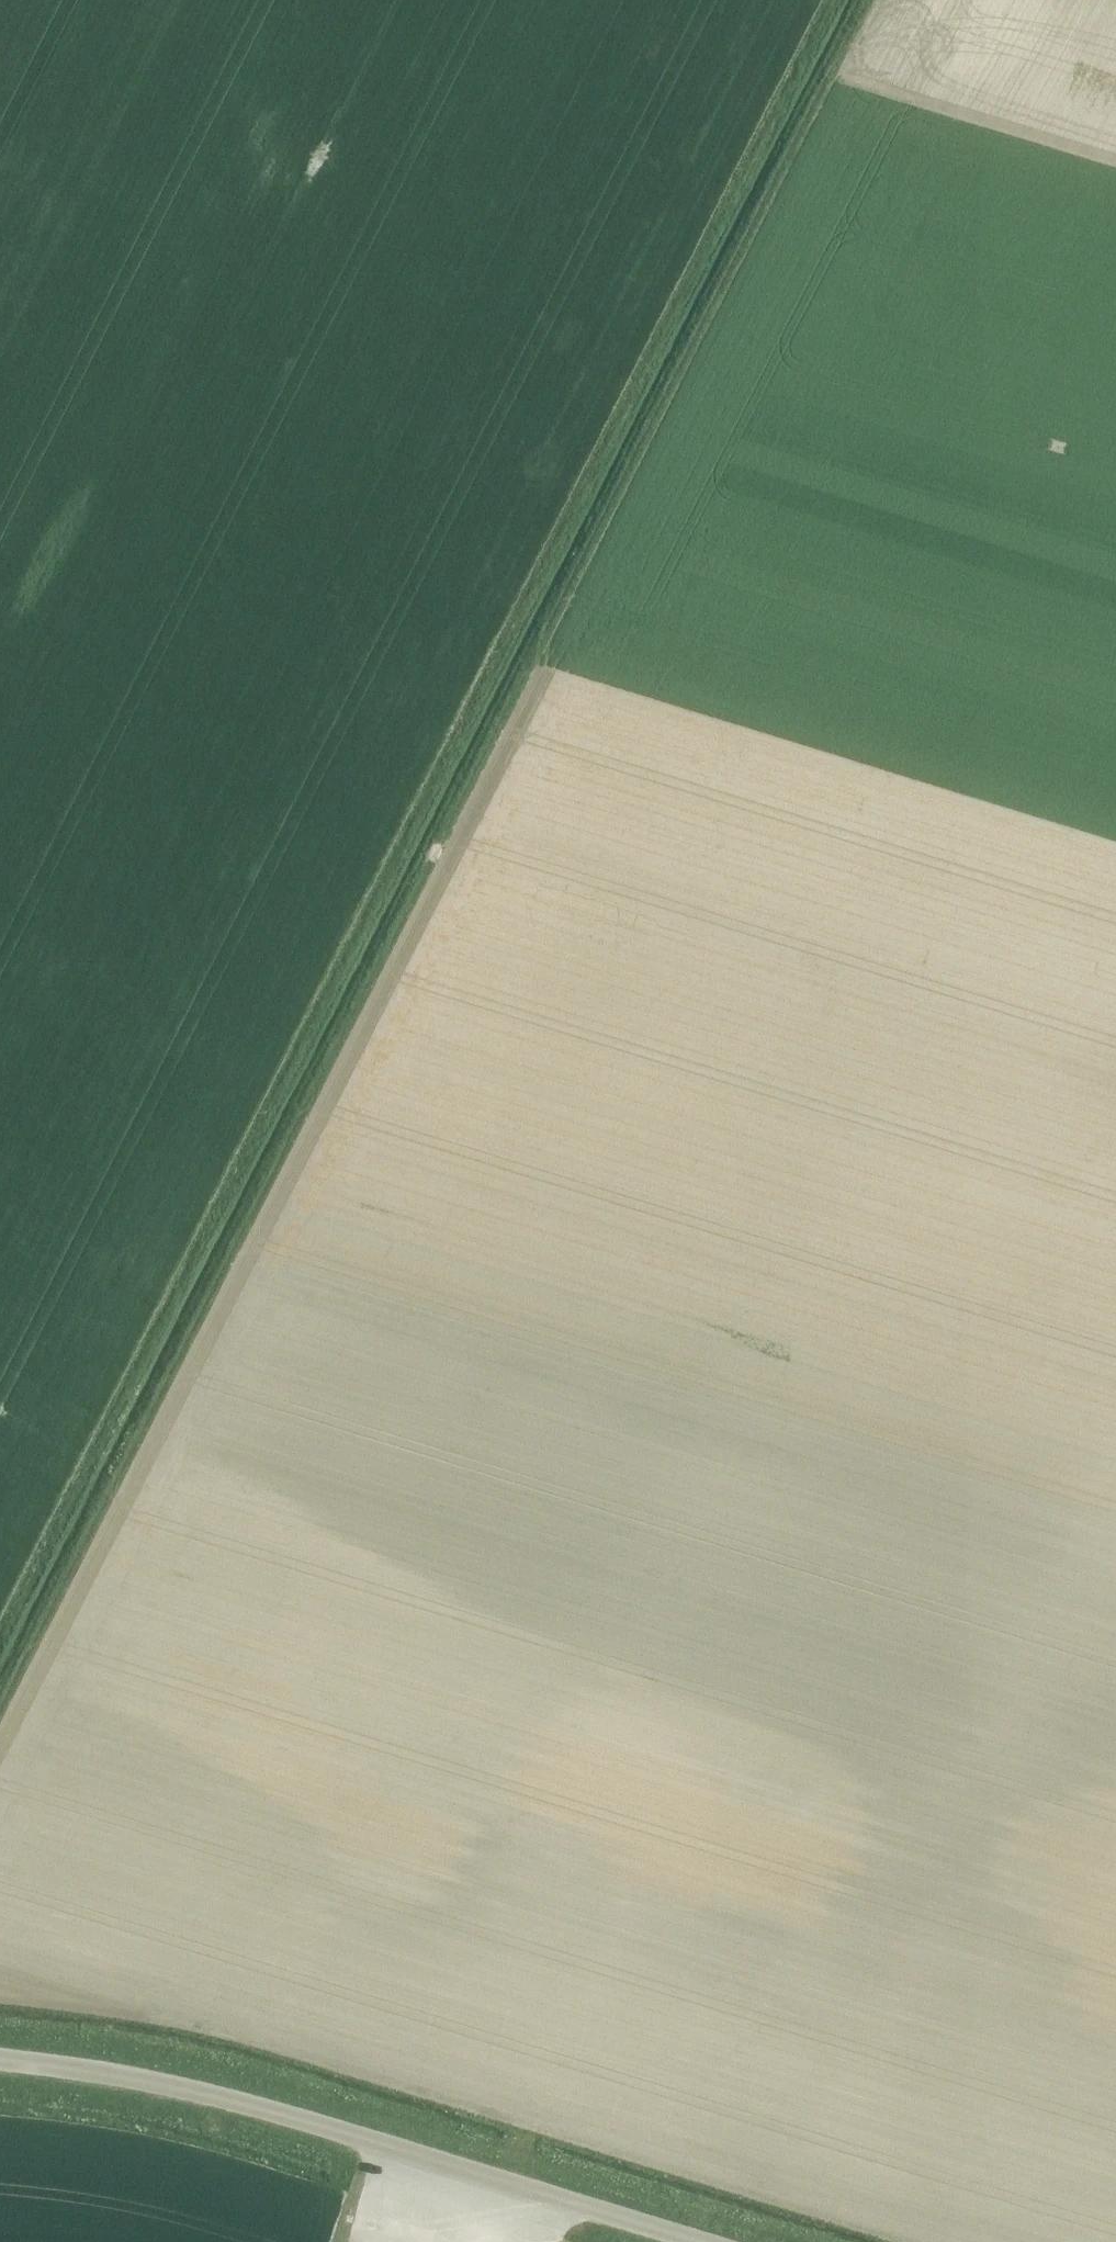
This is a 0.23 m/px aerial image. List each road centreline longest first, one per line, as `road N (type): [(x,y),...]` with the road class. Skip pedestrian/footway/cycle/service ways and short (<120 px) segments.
road 1 (unclassified): [(694,2241),(150,2082),(0,2066)]

